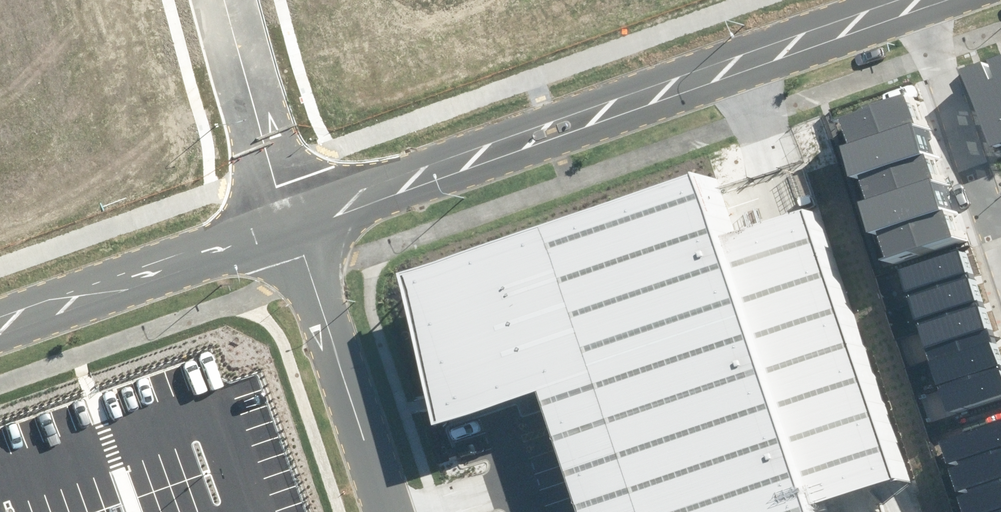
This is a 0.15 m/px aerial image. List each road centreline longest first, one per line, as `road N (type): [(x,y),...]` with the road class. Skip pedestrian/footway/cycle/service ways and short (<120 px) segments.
road 1 (tertiary): [(915,0),(290,223)]
road 2 (tertiary): [(290,223),(0,326)]
road 3 (unclassified): [(392,511),(290,223)]
road 4 (unclassified): [(225,0),(290,223)]
road 5 (residential): [(920,0),(992,214)]

